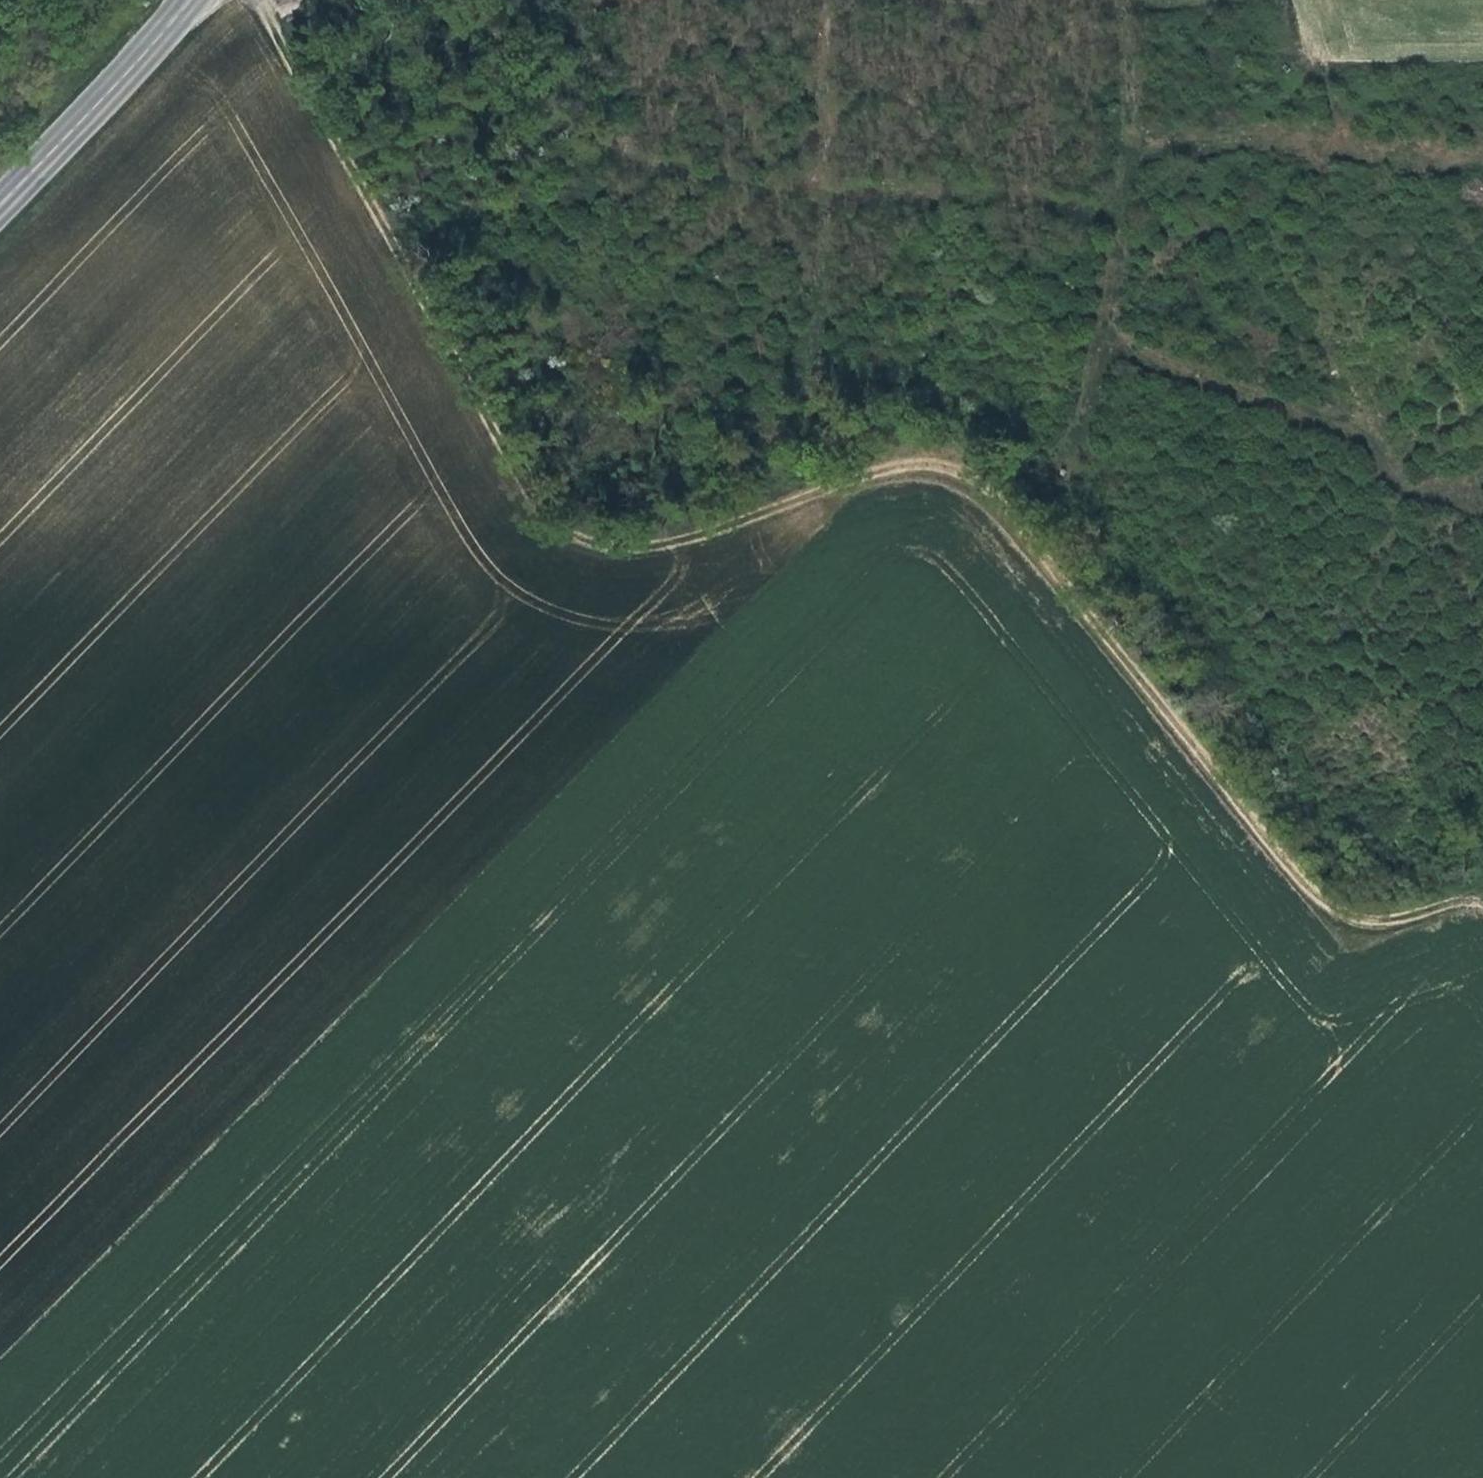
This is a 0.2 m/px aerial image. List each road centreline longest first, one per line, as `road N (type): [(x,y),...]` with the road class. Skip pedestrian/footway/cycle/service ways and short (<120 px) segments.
road 1 (track): [(263,0),(526,464),(580,521),(694,527),(849,471),(920,460),(1331,890),(1397,905),(1482,894)]
road 2 (secondary): [(0,204),(191,0)]

